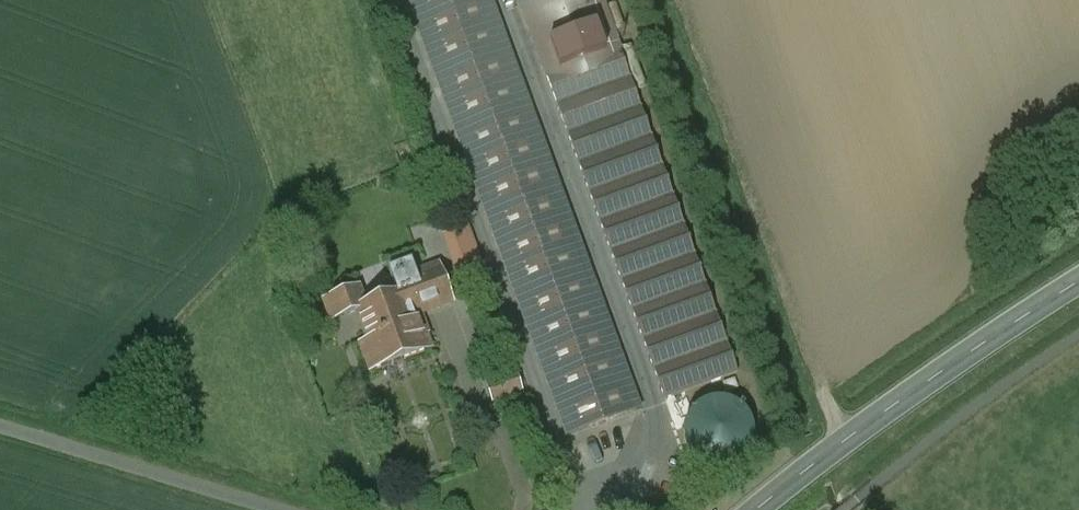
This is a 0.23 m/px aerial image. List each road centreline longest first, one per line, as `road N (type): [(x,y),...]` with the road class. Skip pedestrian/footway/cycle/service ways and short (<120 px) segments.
road 1 (tertiary): [(757,509),(953,363),(1078,283)]
road 2 (unclassified): [(0,427),(275,509)]

